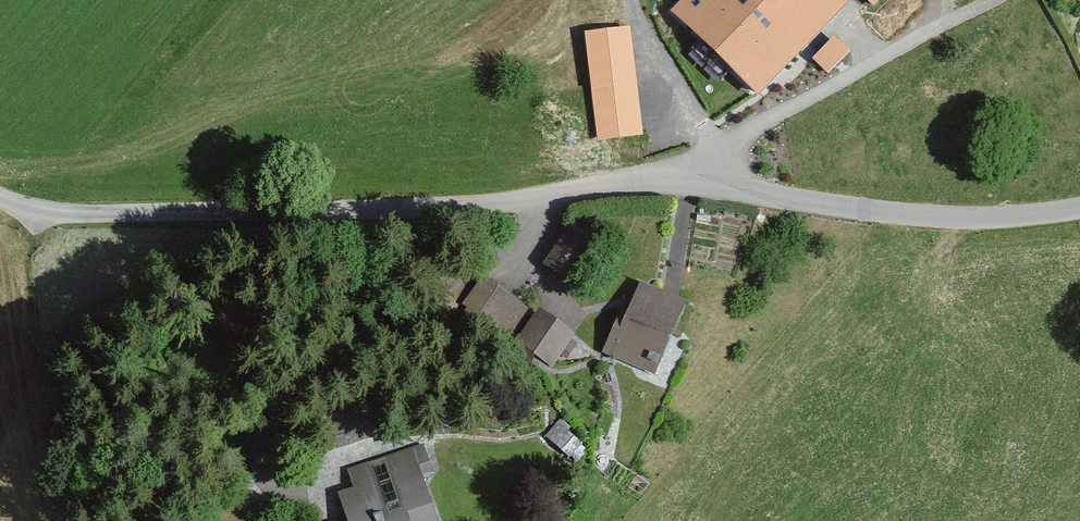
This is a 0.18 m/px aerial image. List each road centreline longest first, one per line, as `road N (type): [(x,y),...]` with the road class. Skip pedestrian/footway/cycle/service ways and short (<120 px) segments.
road 1 (unclassified): [(710,185),(625,187),(442,218),(35,216),(0,199)]
road 2 (unclassified): [(1079,211),(981,222),(710,185)]
road 3 (residential): [(993,0),(733,143),(710,185)]

